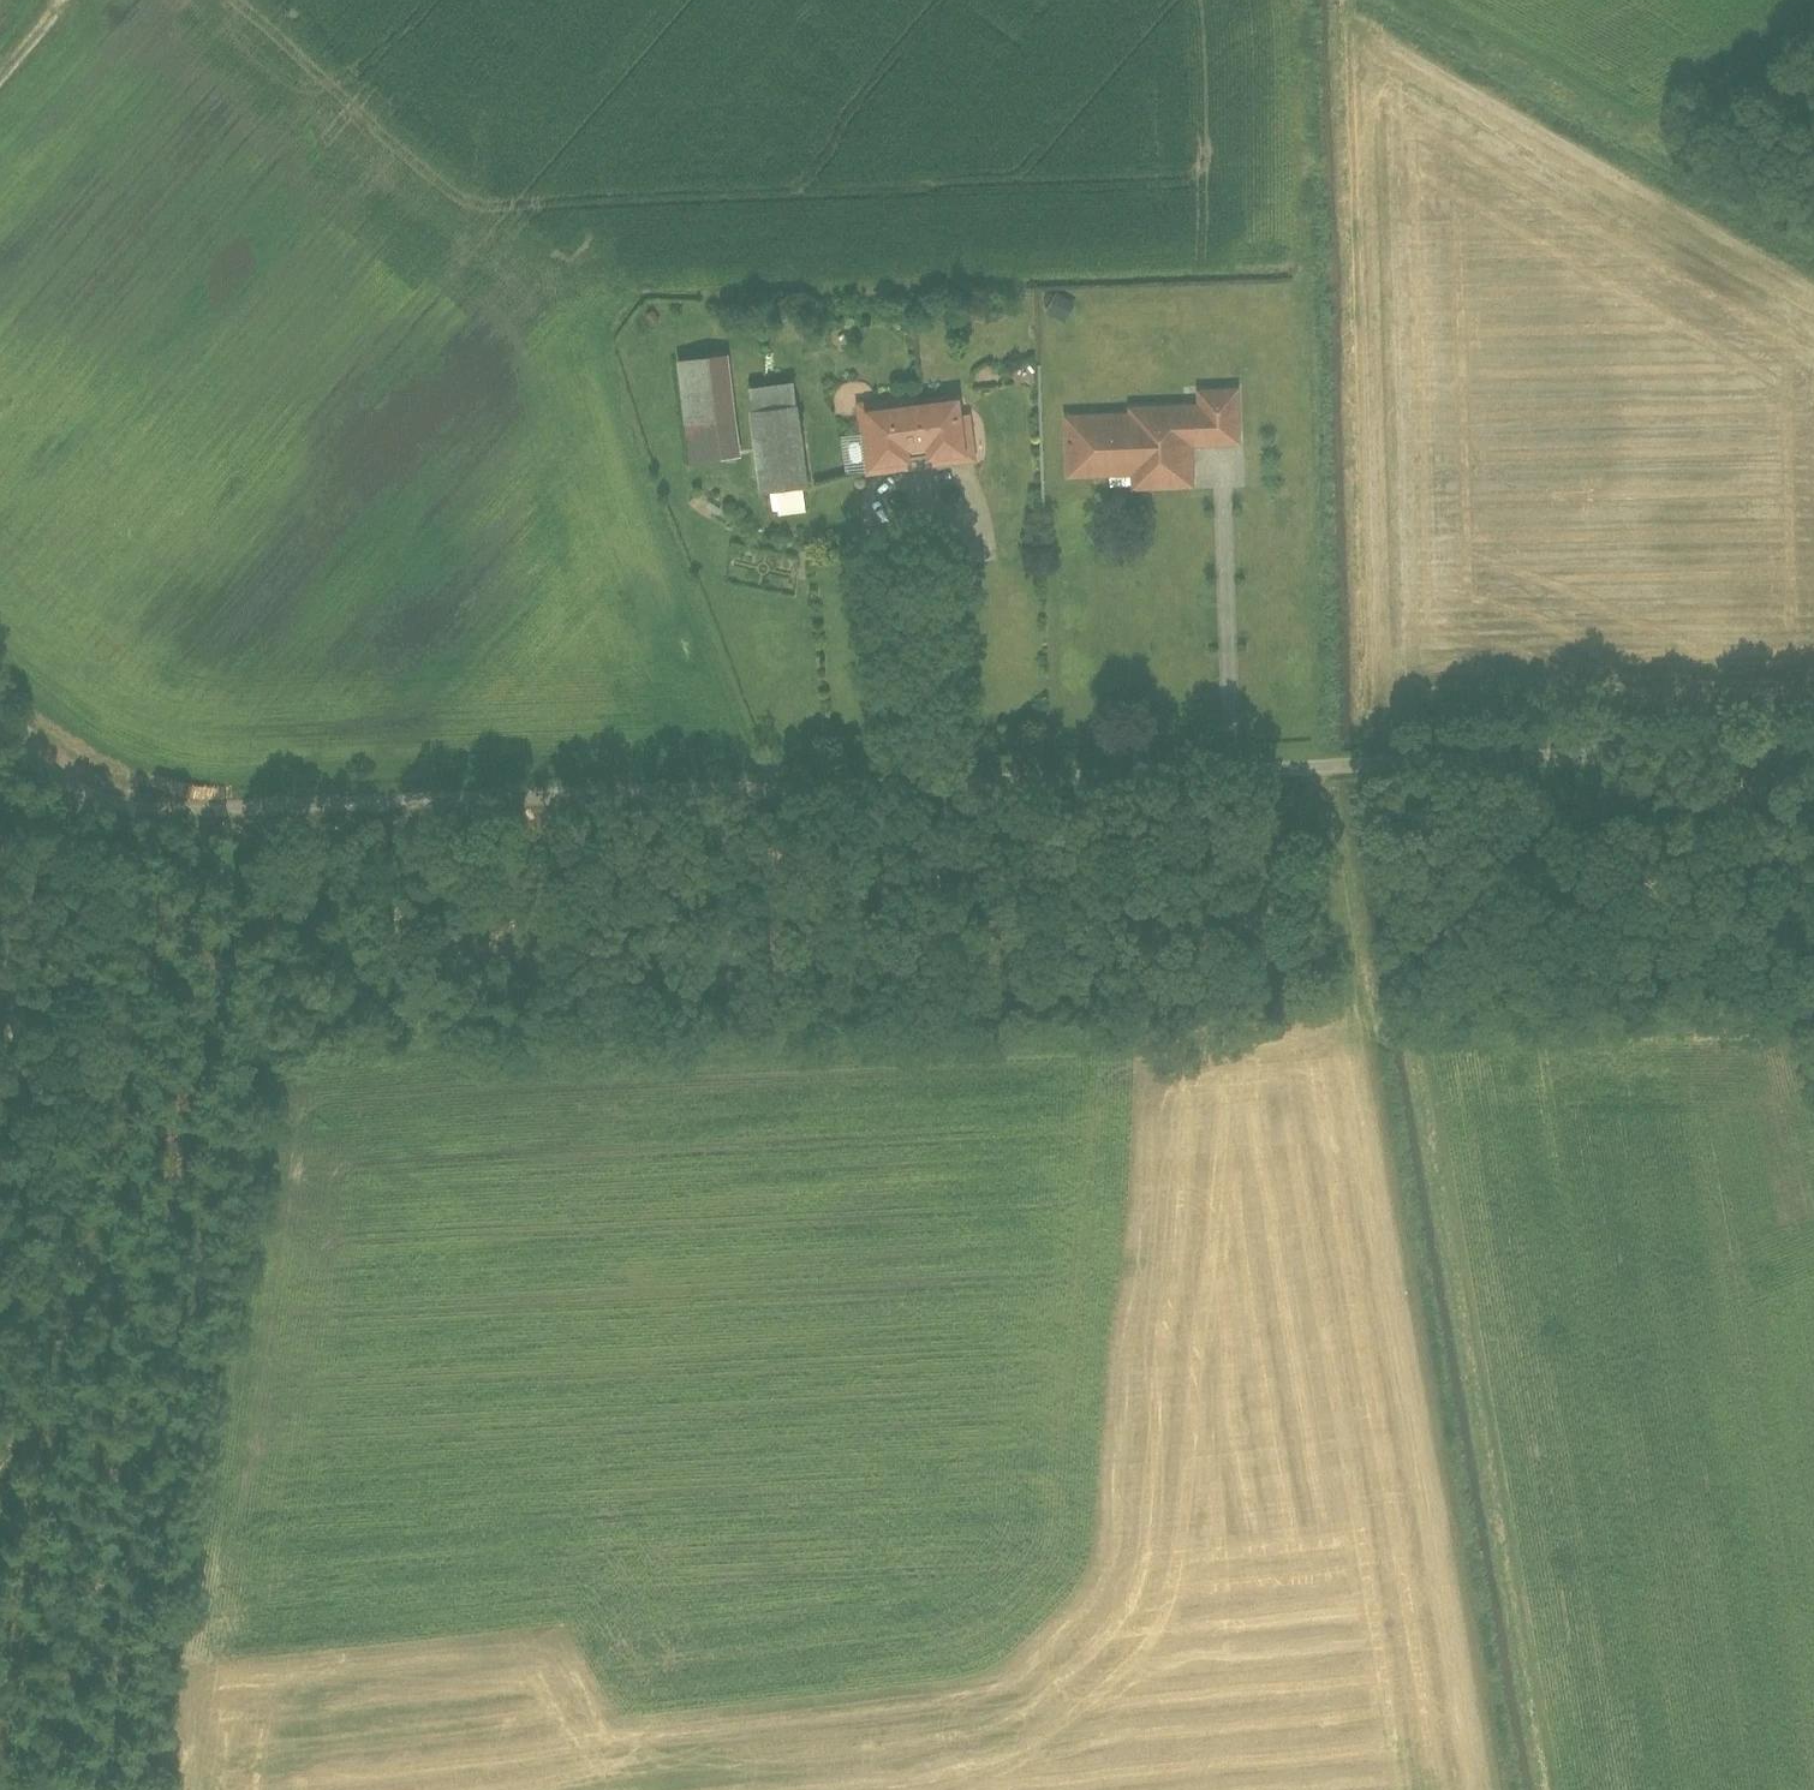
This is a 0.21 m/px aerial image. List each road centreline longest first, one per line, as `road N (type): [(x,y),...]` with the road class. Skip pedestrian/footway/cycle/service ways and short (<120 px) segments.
road 1 (unclassified): [(1813,755),(112,815)]
road 2 (unclassified): [(0,721),(112,815)]

